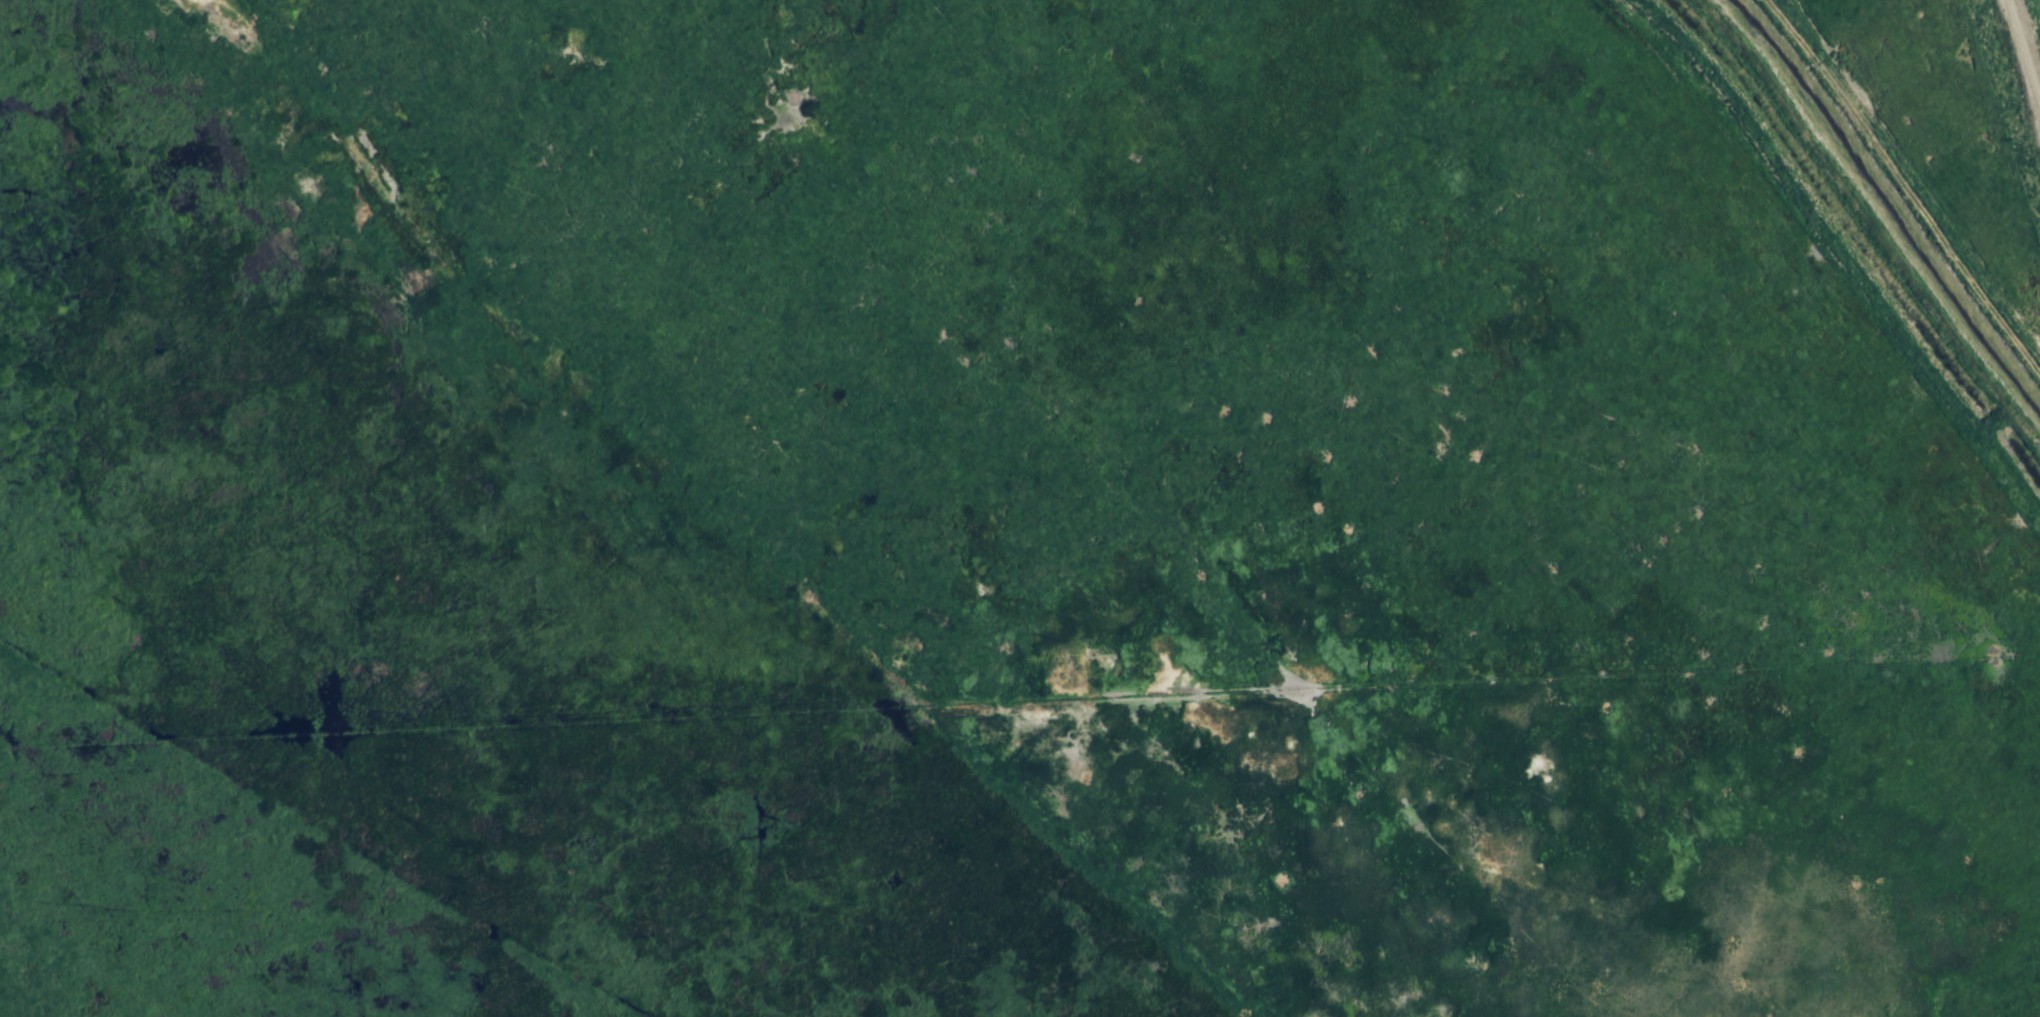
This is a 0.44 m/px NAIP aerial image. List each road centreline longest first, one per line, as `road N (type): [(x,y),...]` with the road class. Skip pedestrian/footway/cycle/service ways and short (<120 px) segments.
road 1 (track): [(2004,0),(2039,120)]

